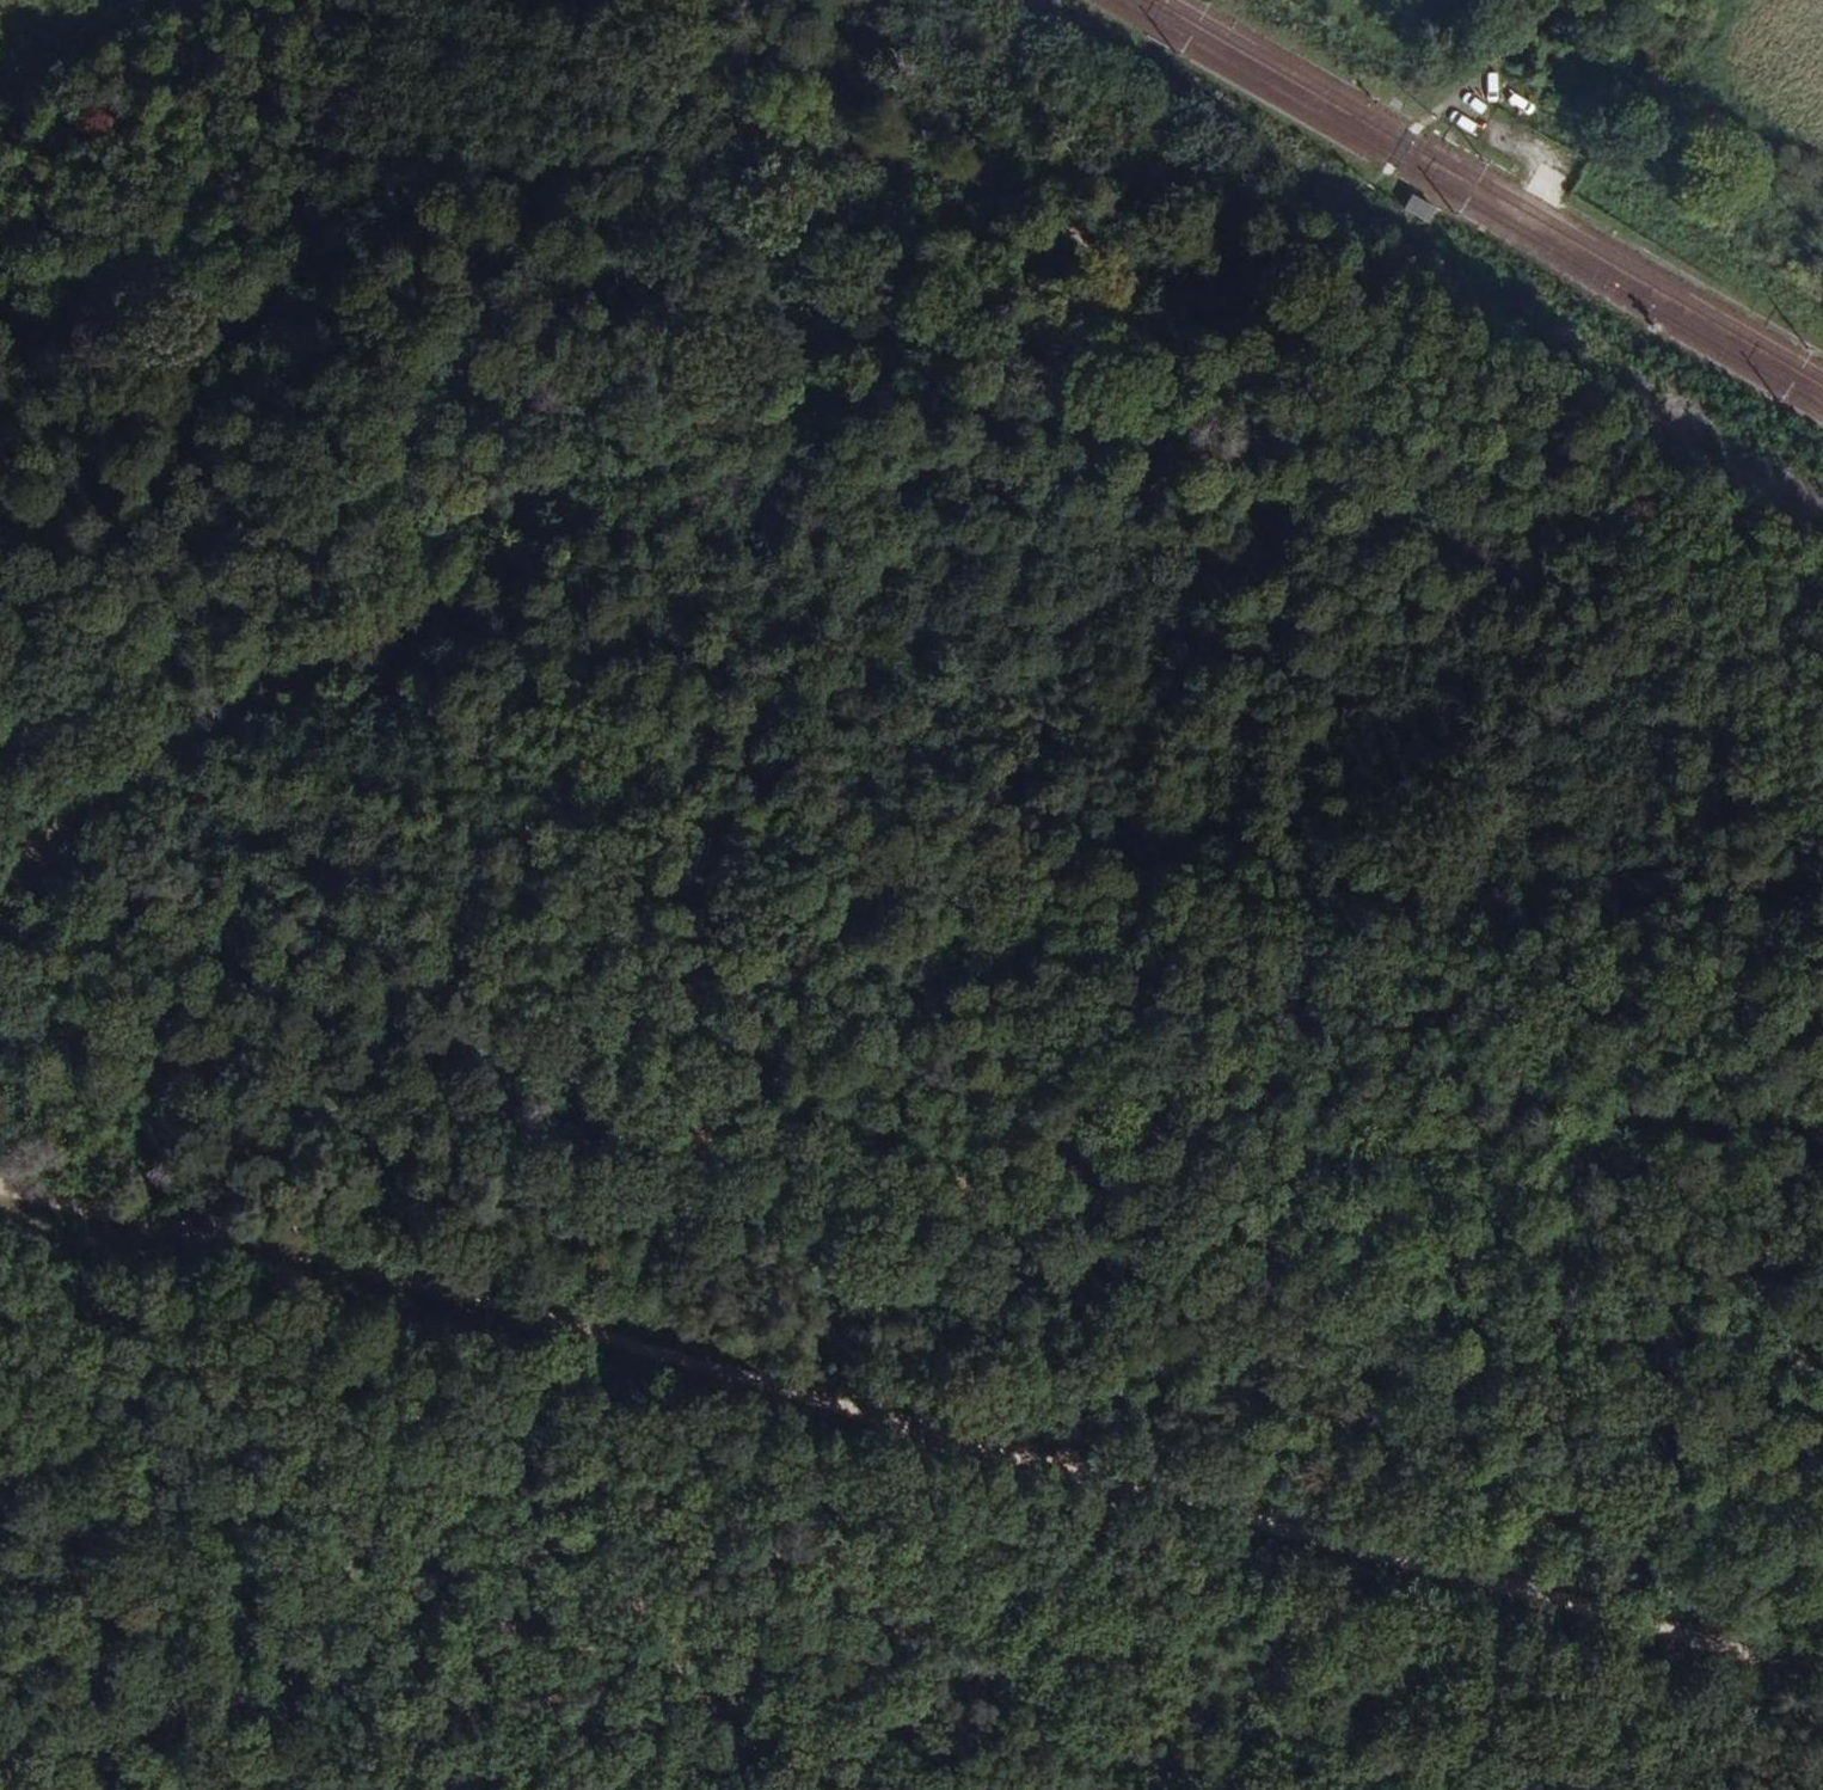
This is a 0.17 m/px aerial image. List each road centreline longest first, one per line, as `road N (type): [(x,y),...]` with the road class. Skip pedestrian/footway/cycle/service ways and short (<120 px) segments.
road 1 (track): [(0,1168),(1822,1720)]
road 2 (track): [(1482,88),(1588,0)]

